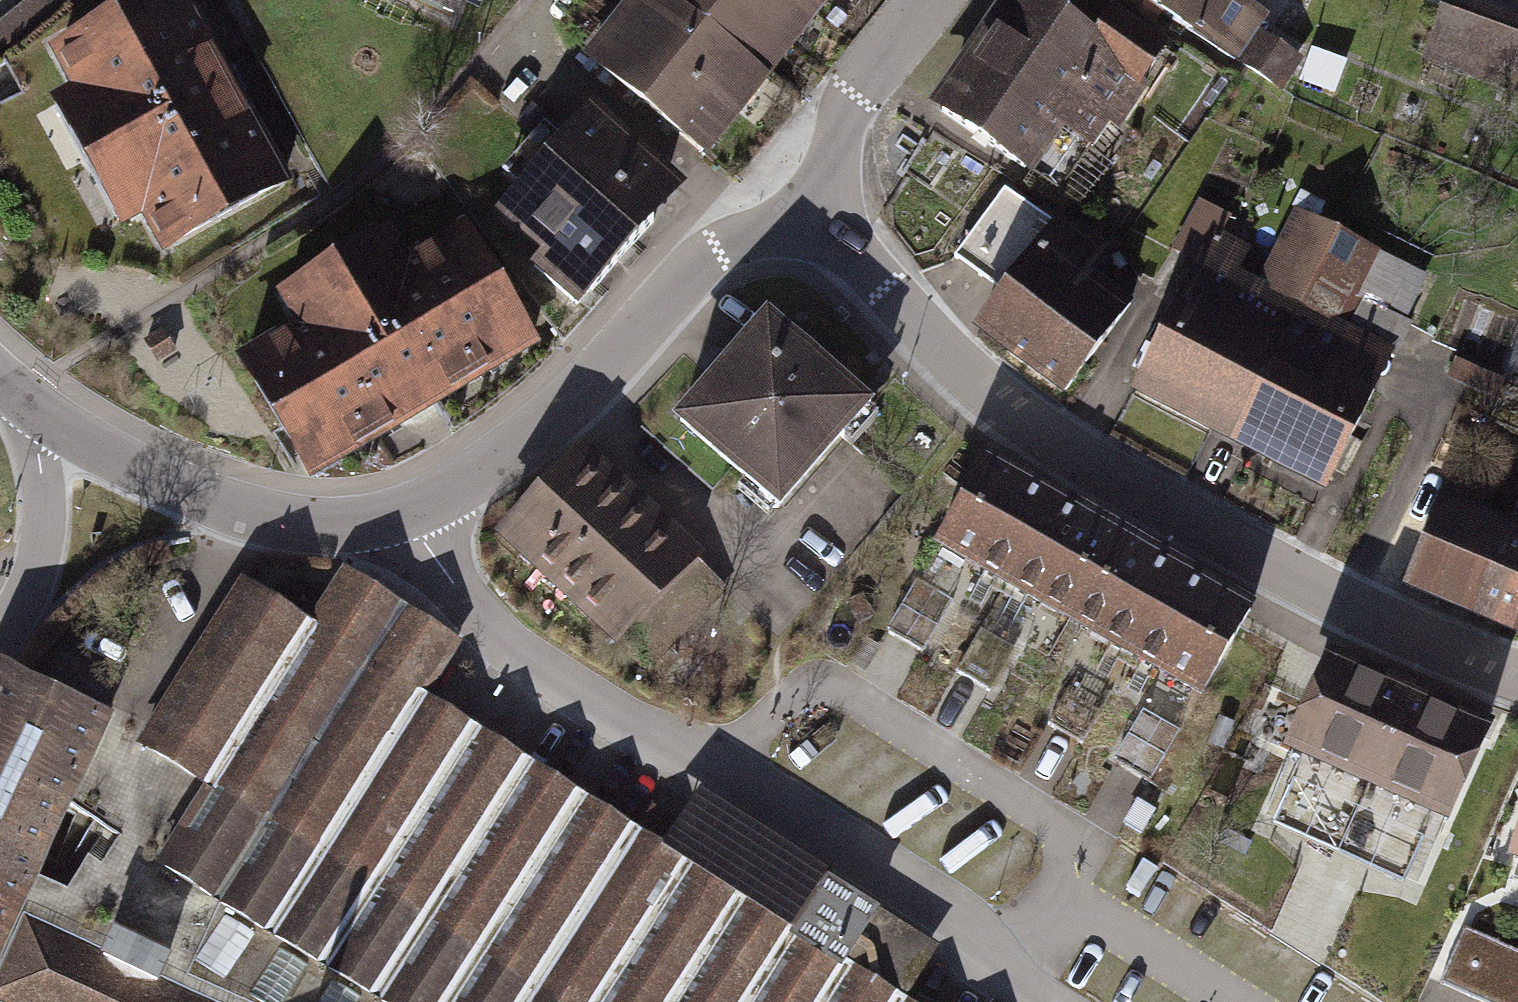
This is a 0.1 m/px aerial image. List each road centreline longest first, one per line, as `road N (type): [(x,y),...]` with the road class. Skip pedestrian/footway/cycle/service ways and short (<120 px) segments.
road 1 (residential): [(815,222),(974,379),(1070,449),(1373,616),(1517,673)]
road 2 (residential): [(410,515),(434,562),(519,659),(603,711),(745,781),(963,921),(1000,974),(1044,1001)]
road 3 (residential): [(815,222),(756,232),(702,260),(566,407),(478,481),(410,515)]
road 4 (residential): [(410,515),(341,529),(266,521),(122,461),(56,423)]
road 5 (residential): [(926,0),(853,98),(815,222)]
road 6 (residential): [(56,423),(41,447),(43,550),(0,635)]

